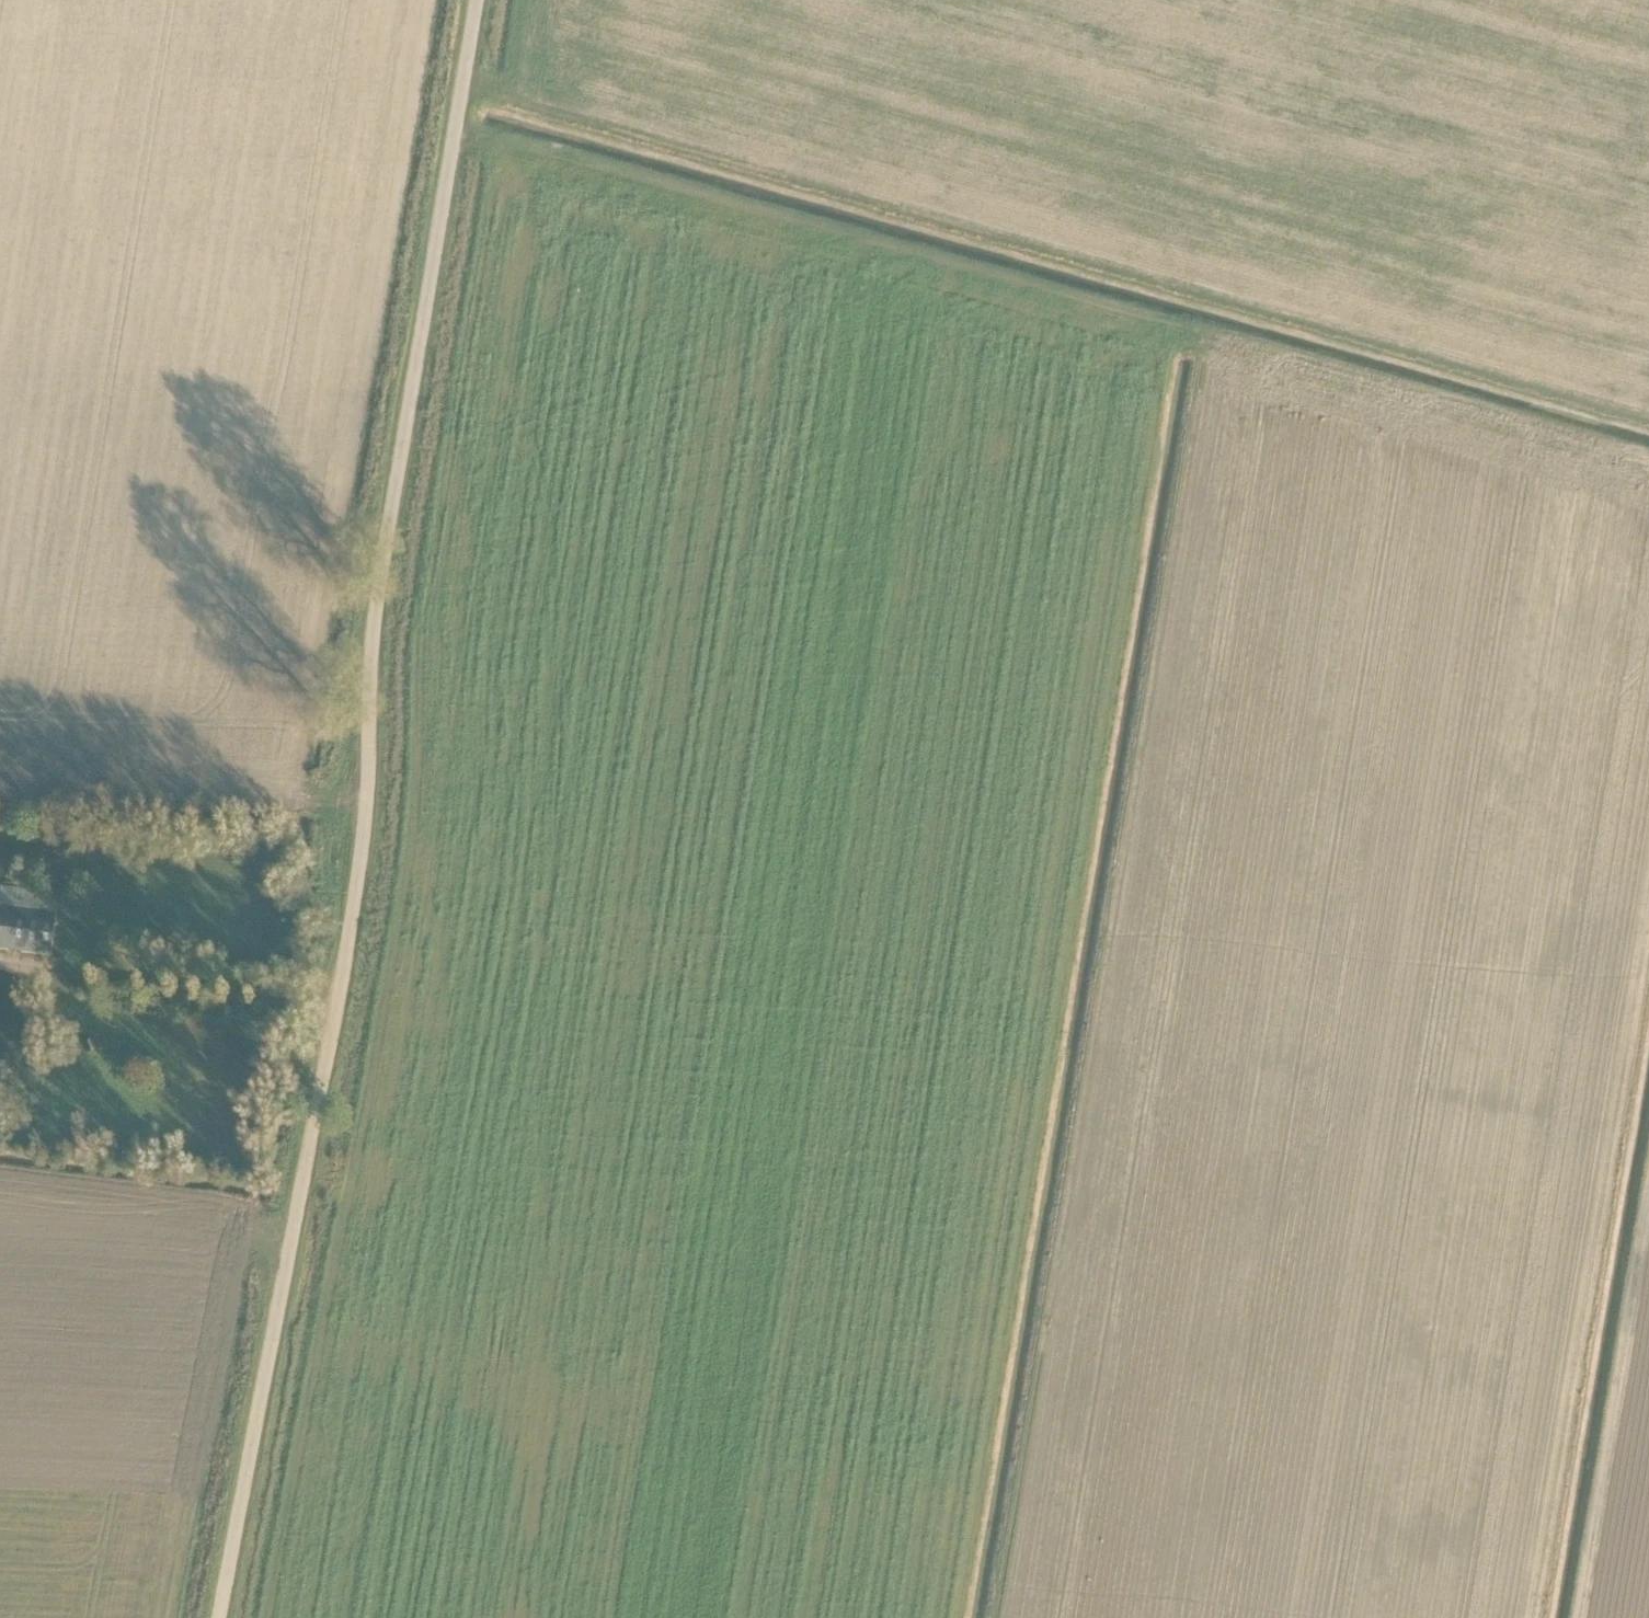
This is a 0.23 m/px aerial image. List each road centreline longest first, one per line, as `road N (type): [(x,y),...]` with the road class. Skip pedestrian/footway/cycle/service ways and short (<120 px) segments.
road 1 (unclassified): [(221,1617),(370,824),(373,638),(473,0)]
road 2 (track): [(334,1016),(0,980)]

